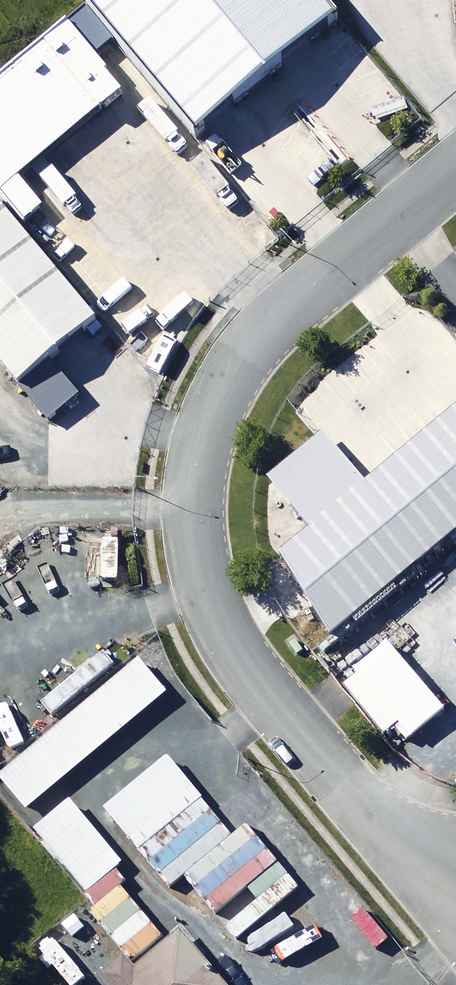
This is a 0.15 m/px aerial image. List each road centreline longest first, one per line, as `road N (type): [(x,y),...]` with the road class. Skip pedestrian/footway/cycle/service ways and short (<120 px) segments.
road 1 (unclassified): [(455,169),(291,307),(242,358),(201,447),(193,514),(206,590),(257,680),(376,817),(455,871)]

